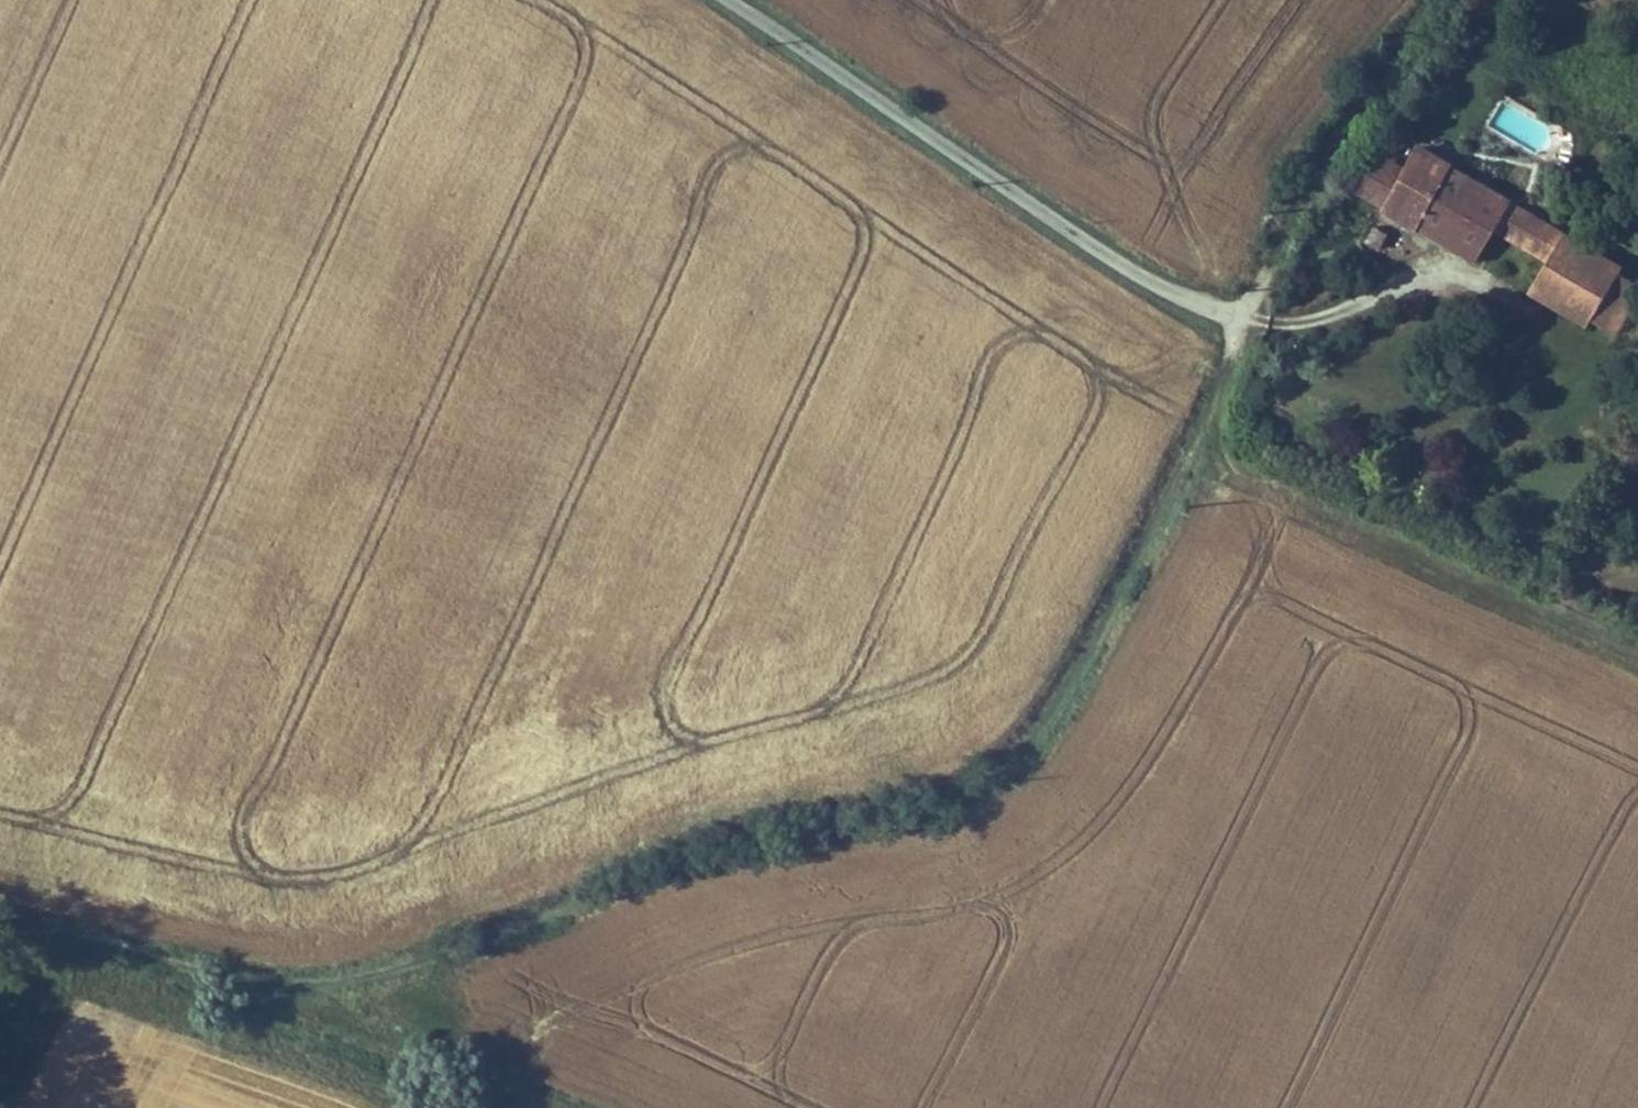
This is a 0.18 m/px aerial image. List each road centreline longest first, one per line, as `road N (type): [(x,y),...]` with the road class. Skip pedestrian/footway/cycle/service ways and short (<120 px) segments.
road 1 (track): [(0,905),(181,967),(411,961),(598,880),(870,804),(1016,742),(1431,0)]
road 2 (unclassified): [(698,0),(1124,278),(1257,322)]

